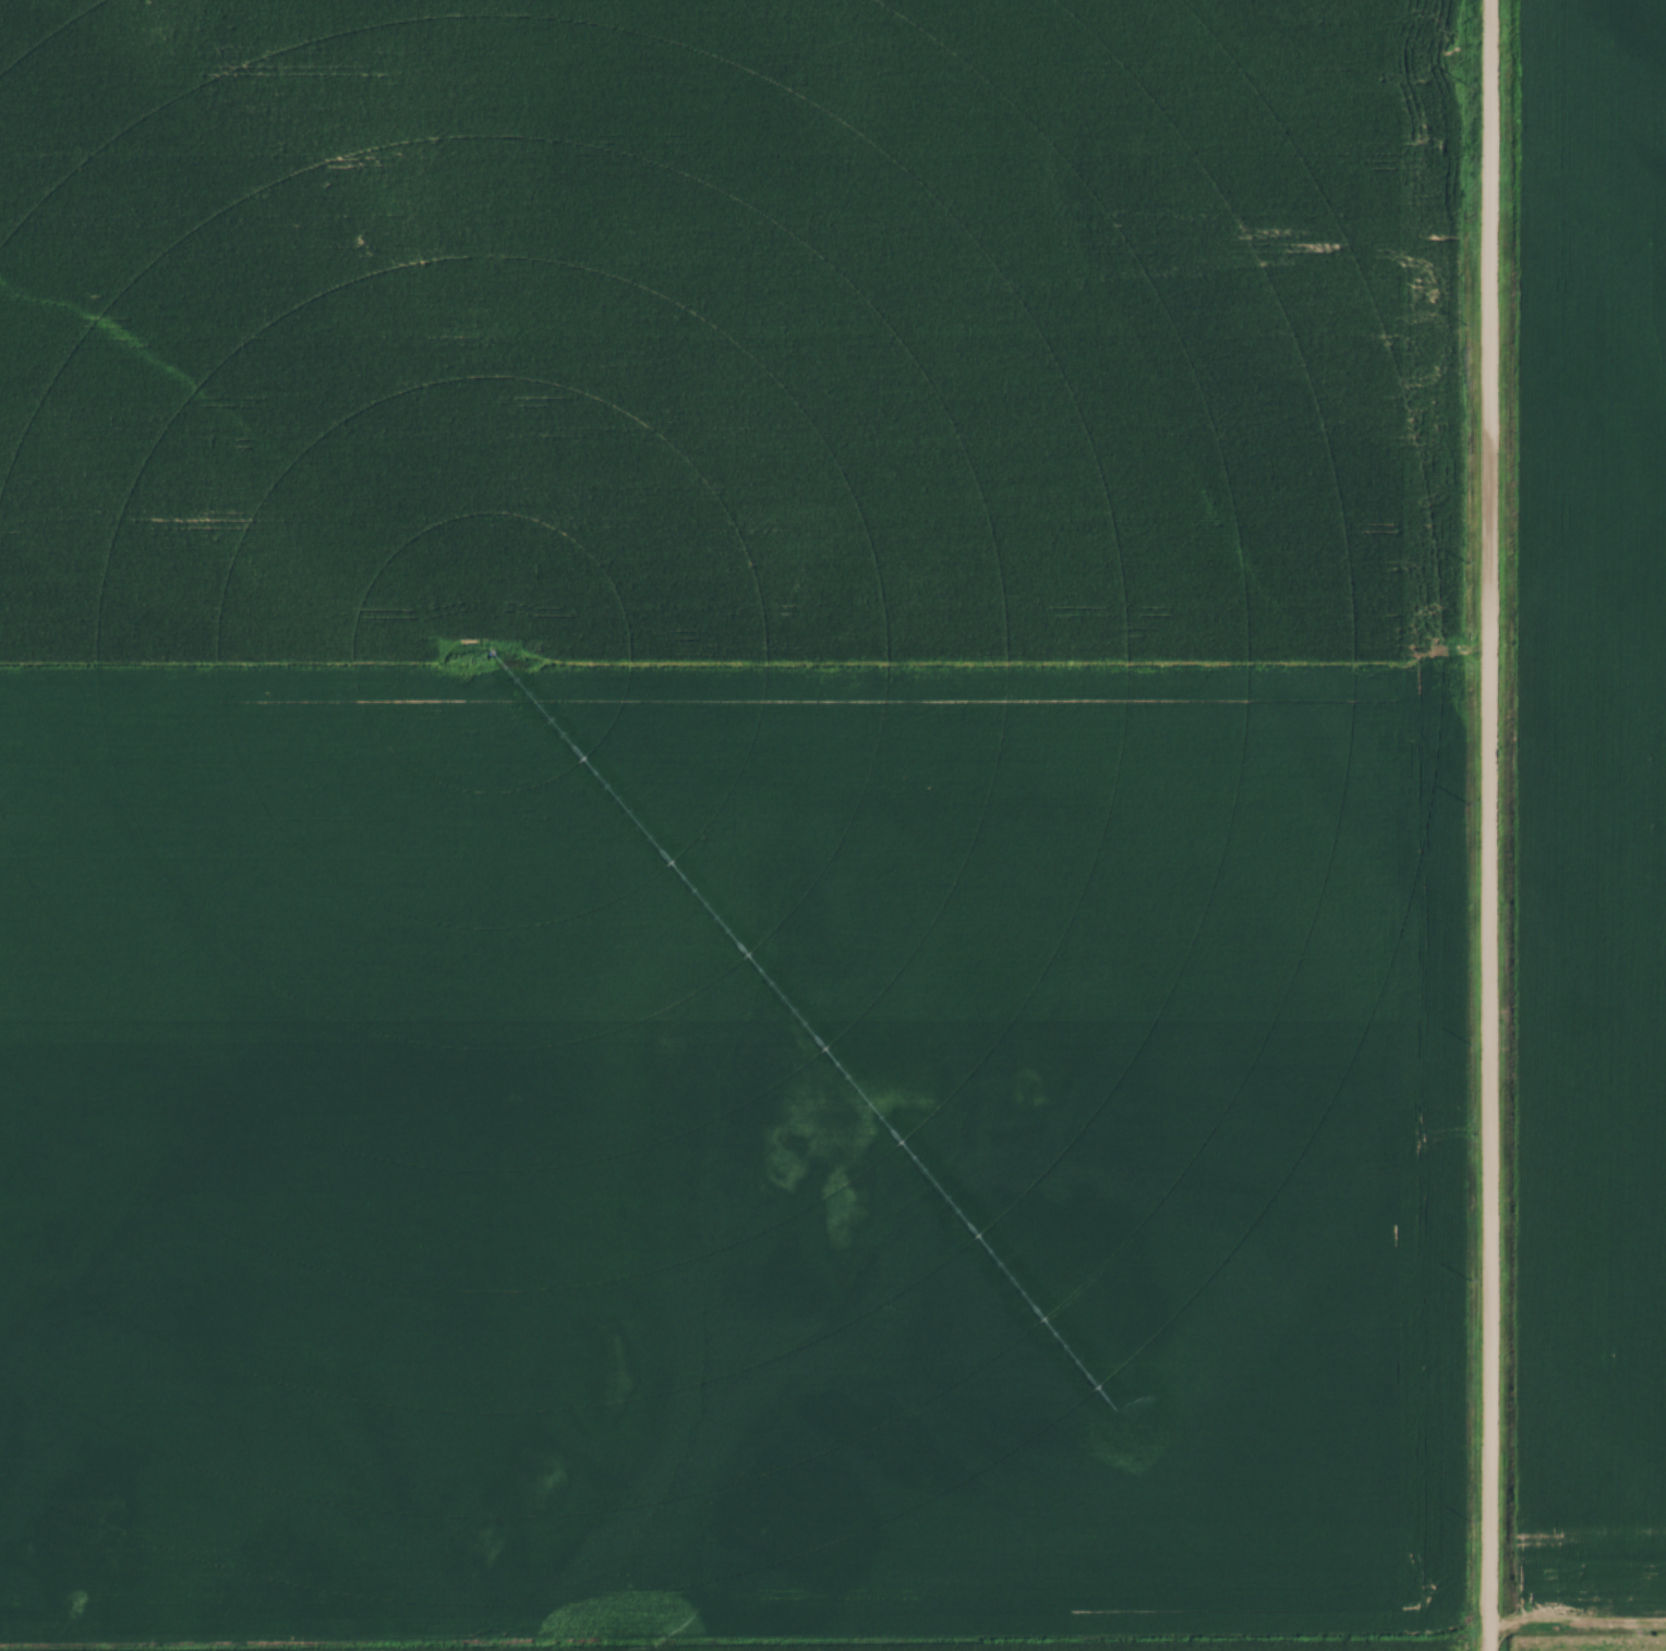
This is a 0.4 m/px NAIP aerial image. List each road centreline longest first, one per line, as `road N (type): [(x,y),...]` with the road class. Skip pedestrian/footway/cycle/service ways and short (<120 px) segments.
road 1 (residential): [(1488,1650),(1490,0)]

